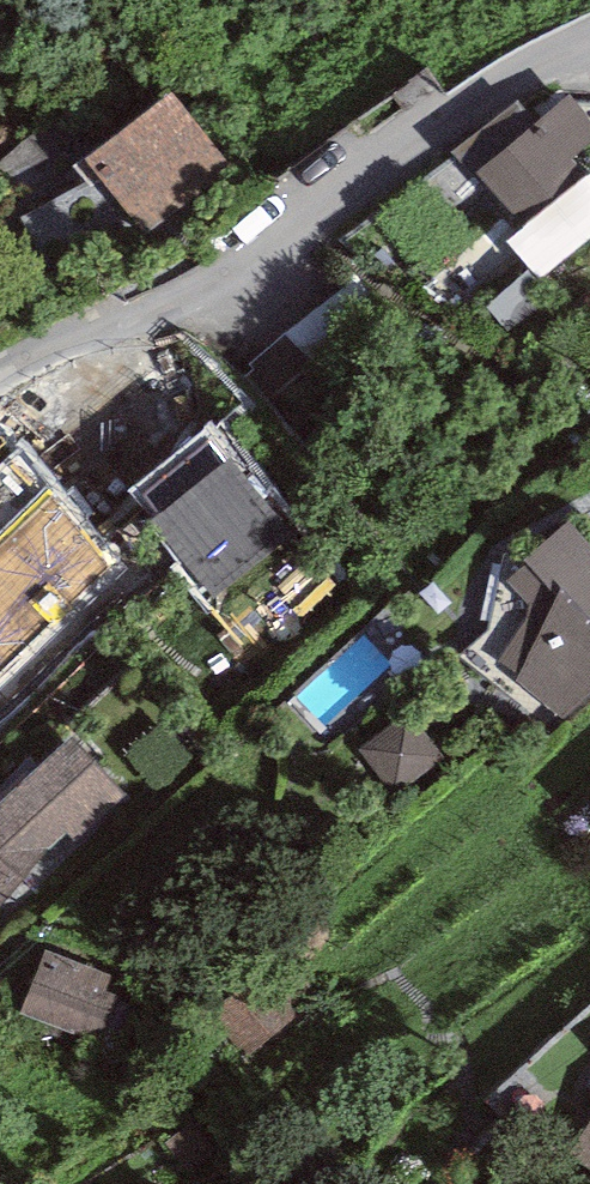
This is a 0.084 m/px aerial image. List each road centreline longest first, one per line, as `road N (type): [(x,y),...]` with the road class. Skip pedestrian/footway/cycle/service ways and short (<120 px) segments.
road 1 (residential): [(0,378),(53,343),(229,273),(326,202),(589,46)]

